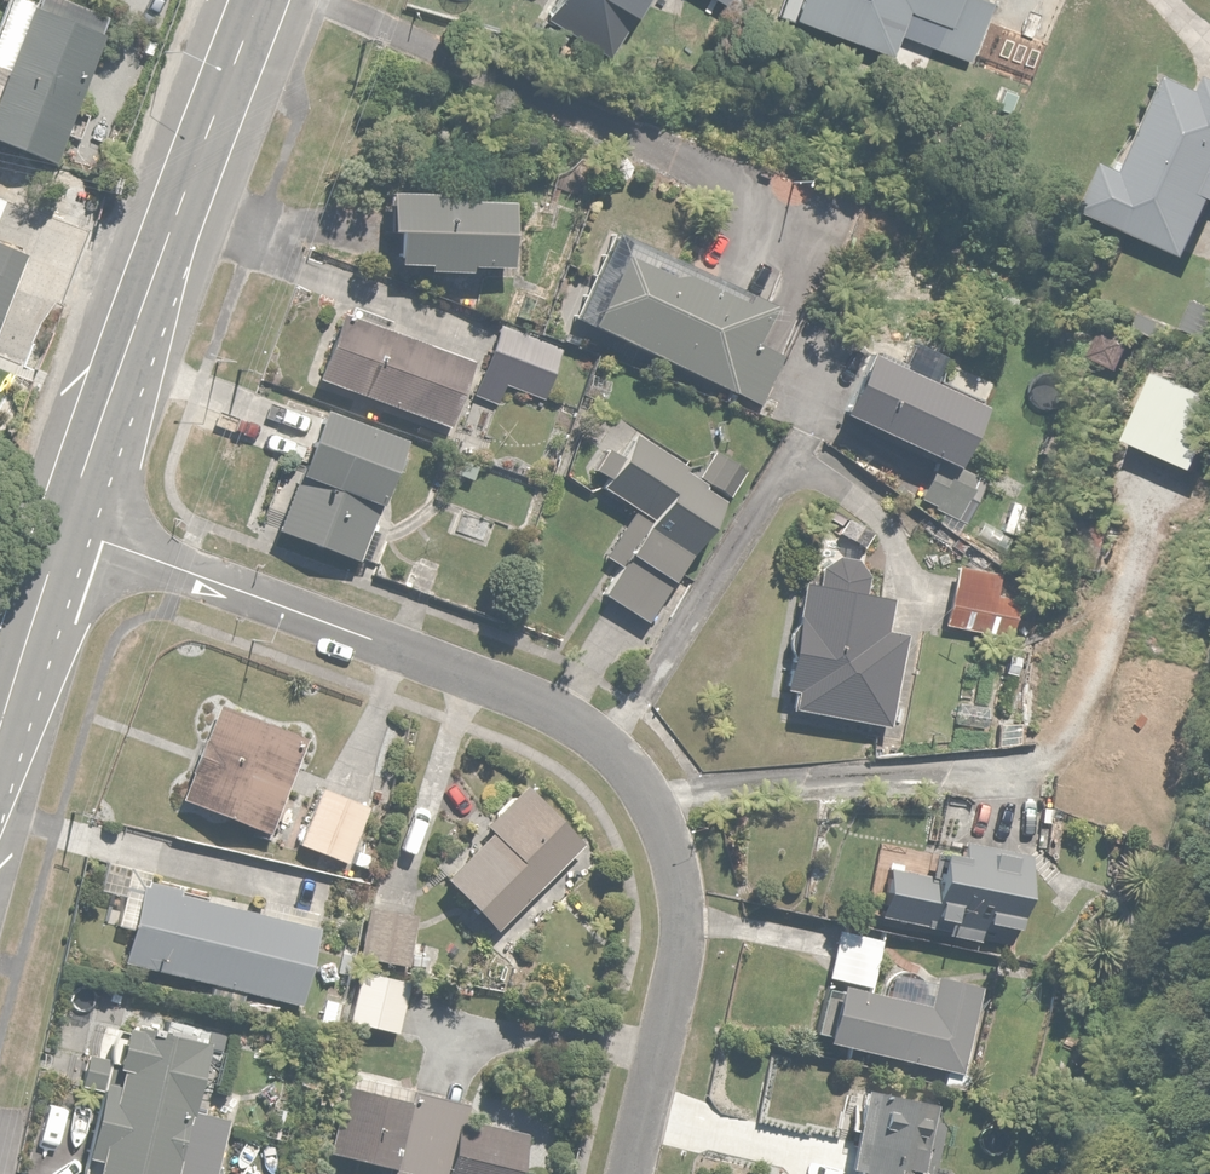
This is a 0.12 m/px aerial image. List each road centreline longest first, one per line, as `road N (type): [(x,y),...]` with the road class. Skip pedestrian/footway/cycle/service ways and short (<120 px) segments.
road 1 (residential): [(64,528),(524,691),(586,726),(630,769),(677,860),(685,907),(678,974),(631,1173)]
road 2 (primary): [(64,528),(260,0)]
road 3 (primary): [(0,727),(64,528)]

